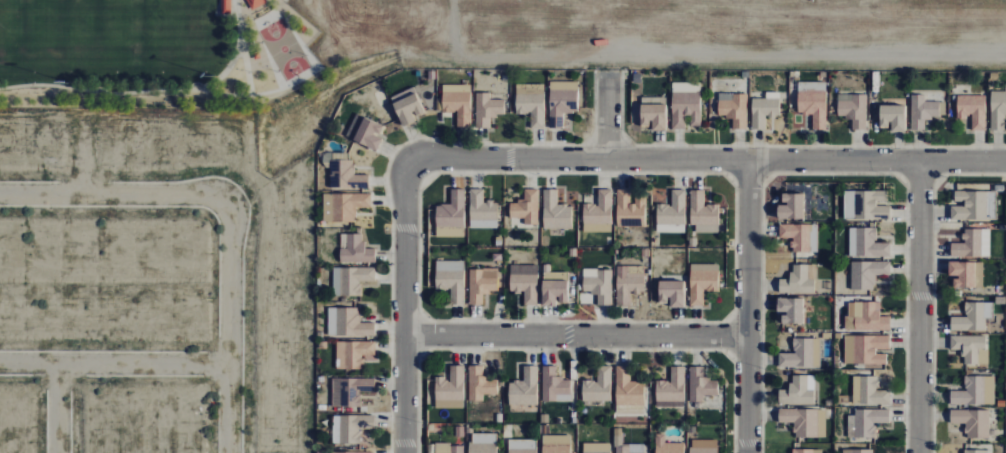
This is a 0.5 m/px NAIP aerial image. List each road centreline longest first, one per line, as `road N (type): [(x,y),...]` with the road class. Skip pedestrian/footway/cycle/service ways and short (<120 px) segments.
road 1 (residential): [(409,164),(426,154),(1005,162)]
road 2 (residential): [(405,335),(747,335)]
road 3 (residential): [(748,160),(747,452)]
road 4 (residential): [(920,161),(918,452)]
road 5 (residential): [(409,164),(402,180),(404,452)]

